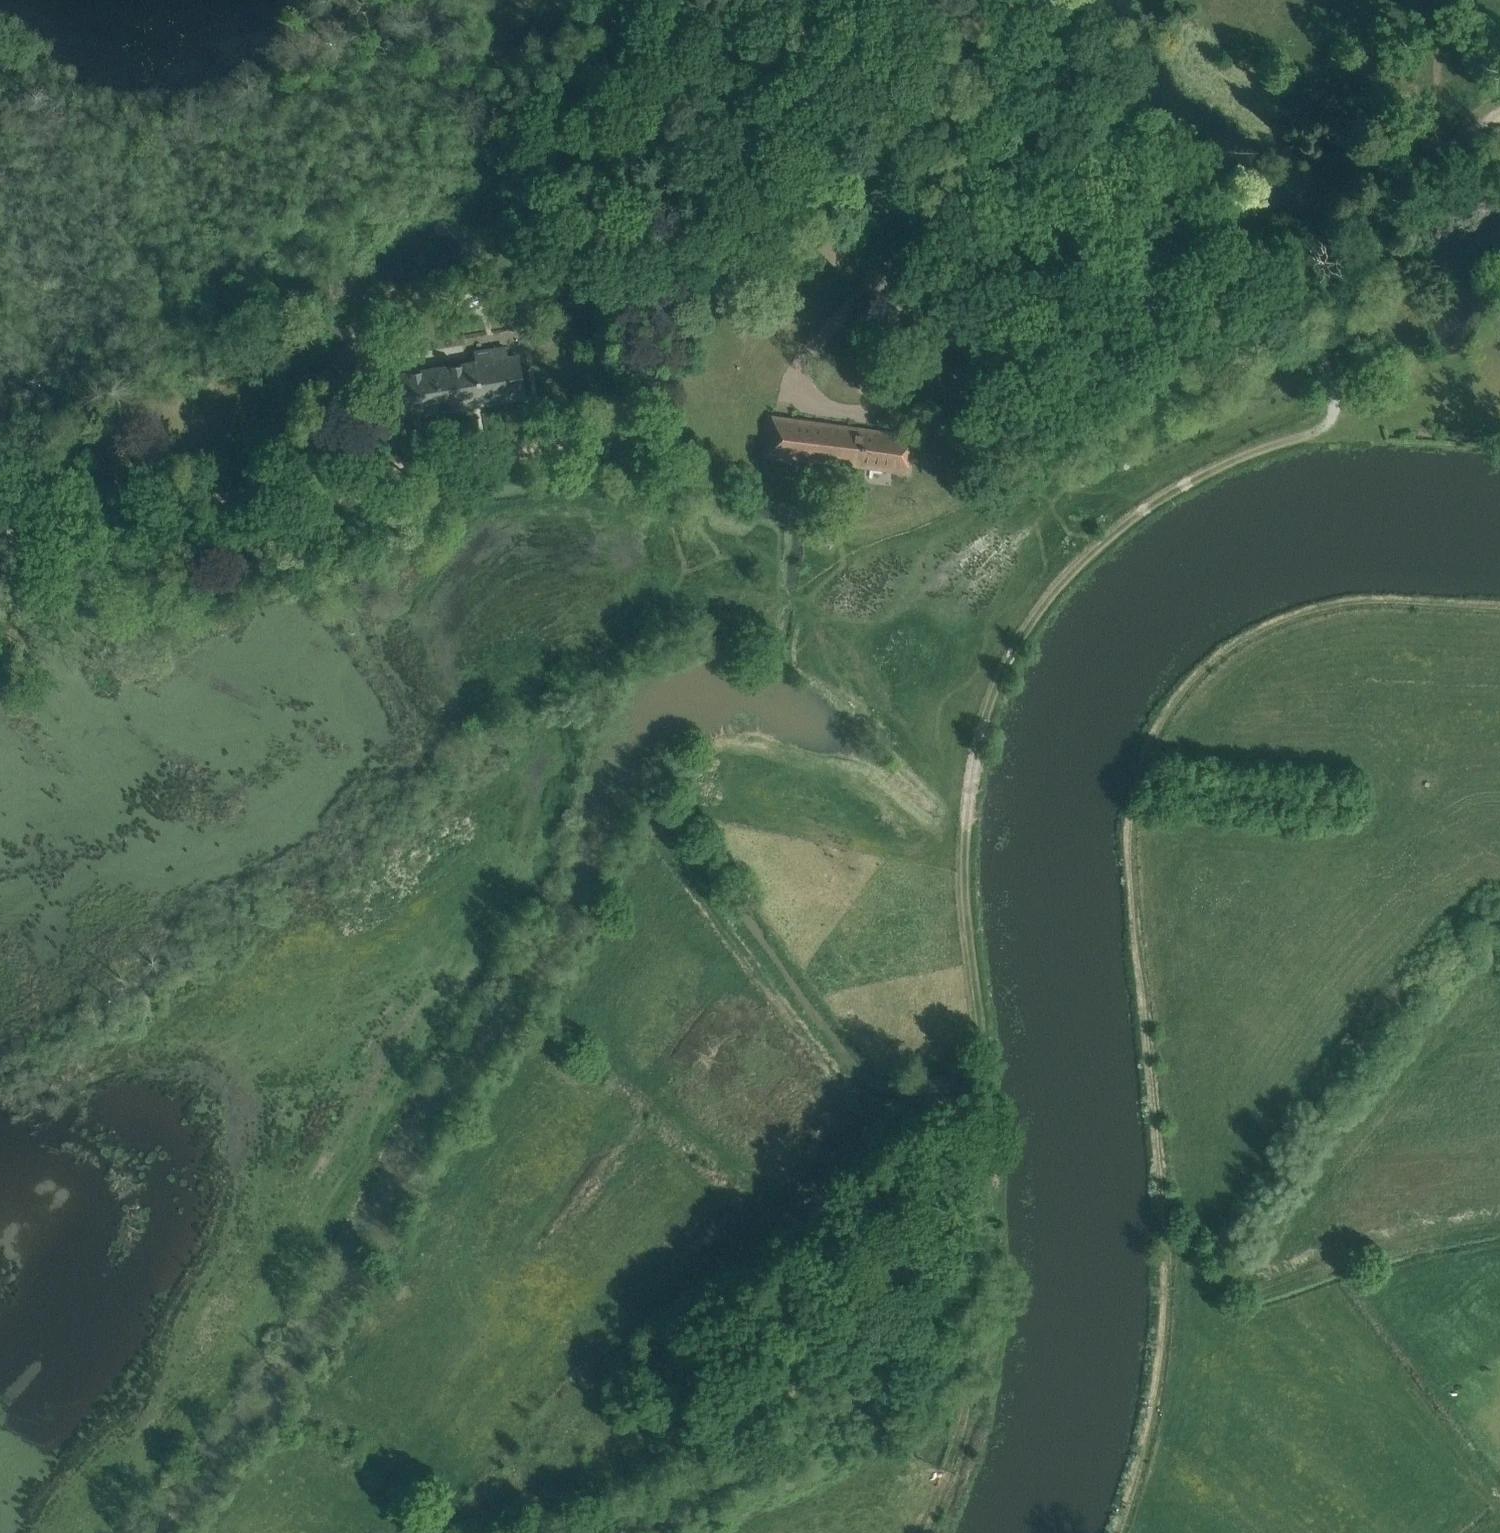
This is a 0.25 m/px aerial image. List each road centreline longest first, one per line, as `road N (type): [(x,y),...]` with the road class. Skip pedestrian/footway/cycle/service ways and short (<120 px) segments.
road 1 (track): [(948,0),(650,335),(628,411),(0,532)]
road 2 (track): [(1003,0),(1237,212),(1266,227),(1499,117)]
road 3 (track): [(342,0),(320,43),(270,95),(159,138)]
road 4 (track): [(159,138),(43,133),(0,120)]

